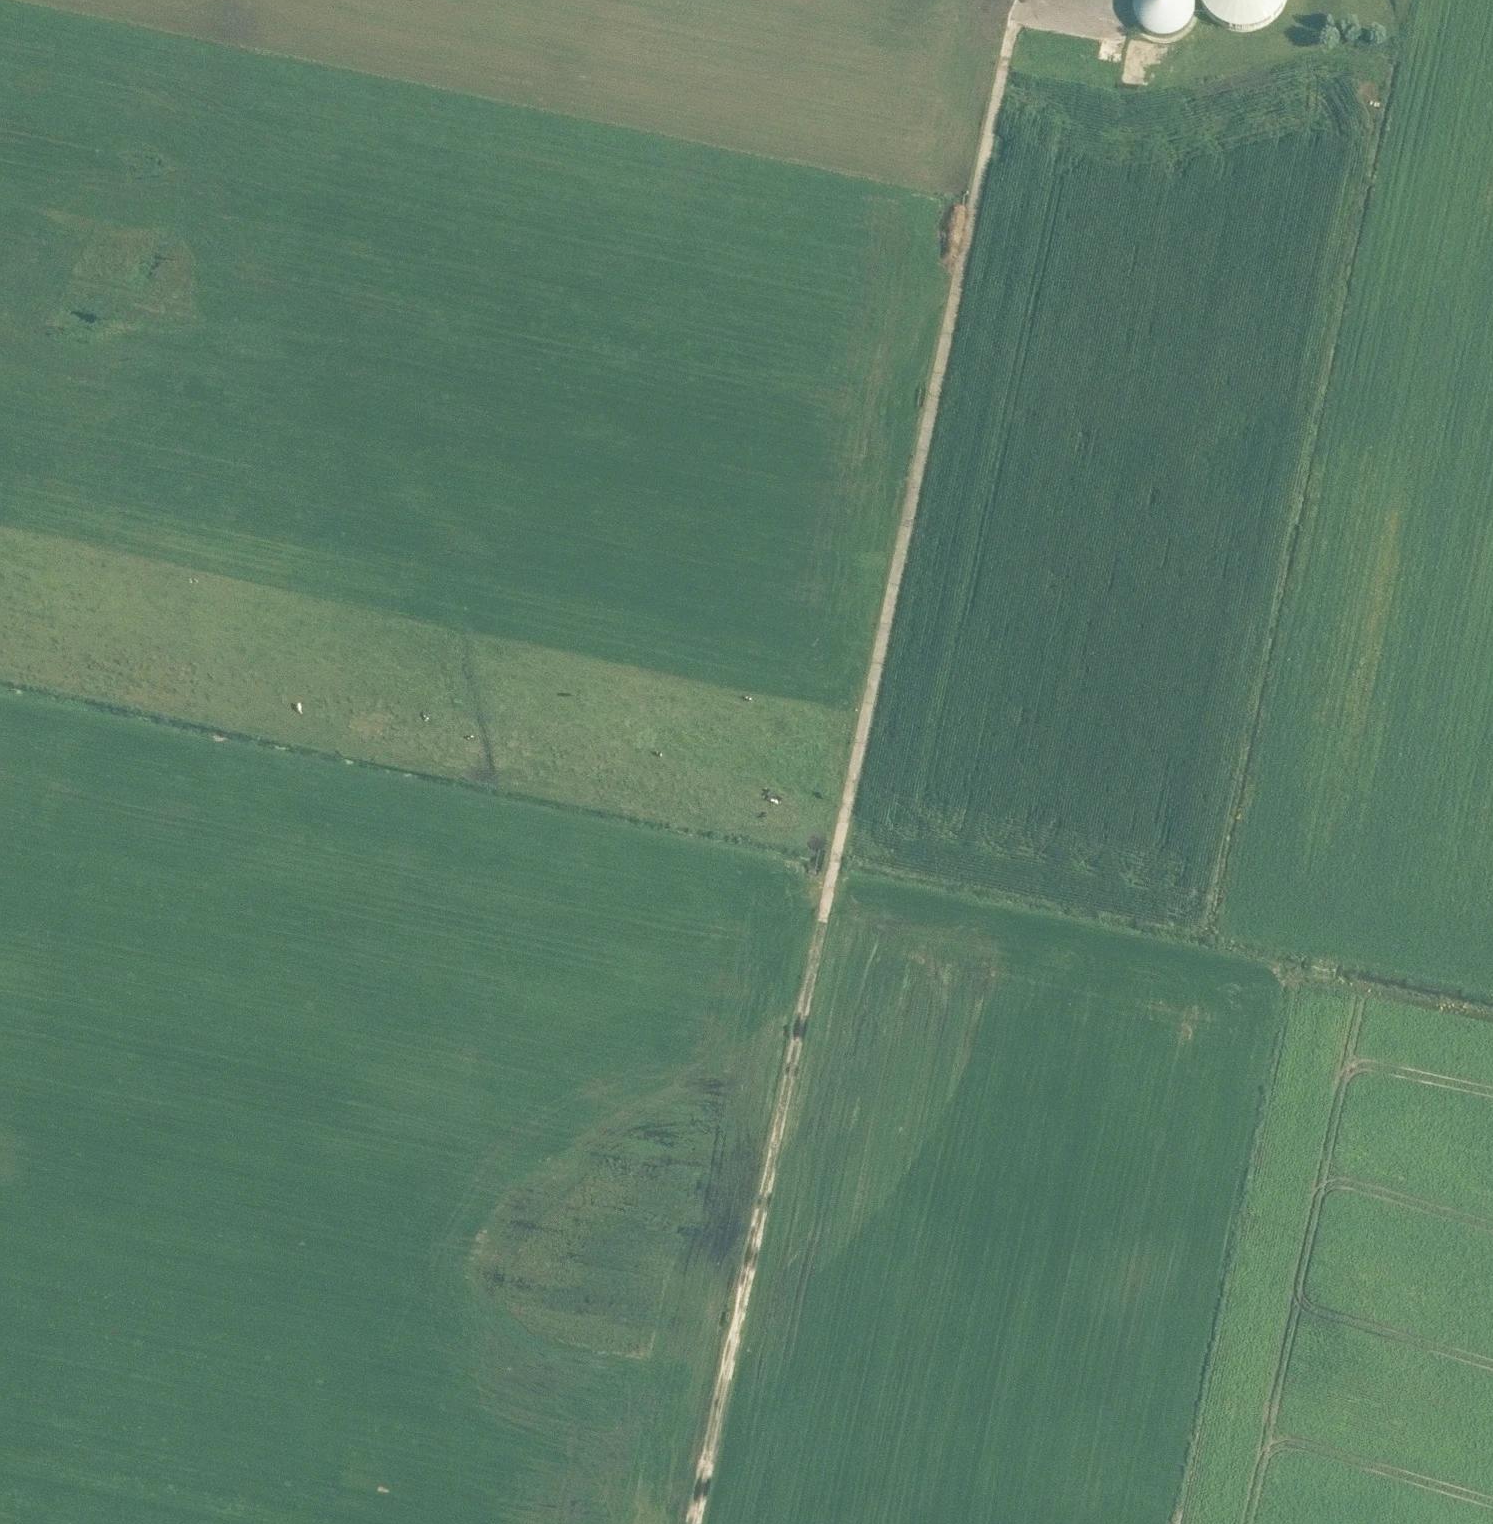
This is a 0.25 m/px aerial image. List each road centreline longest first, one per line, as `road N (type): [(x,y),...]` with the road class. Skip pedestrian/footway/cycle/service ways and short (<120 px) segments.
road 1 (track): [(1019,0),(693,1523)]

